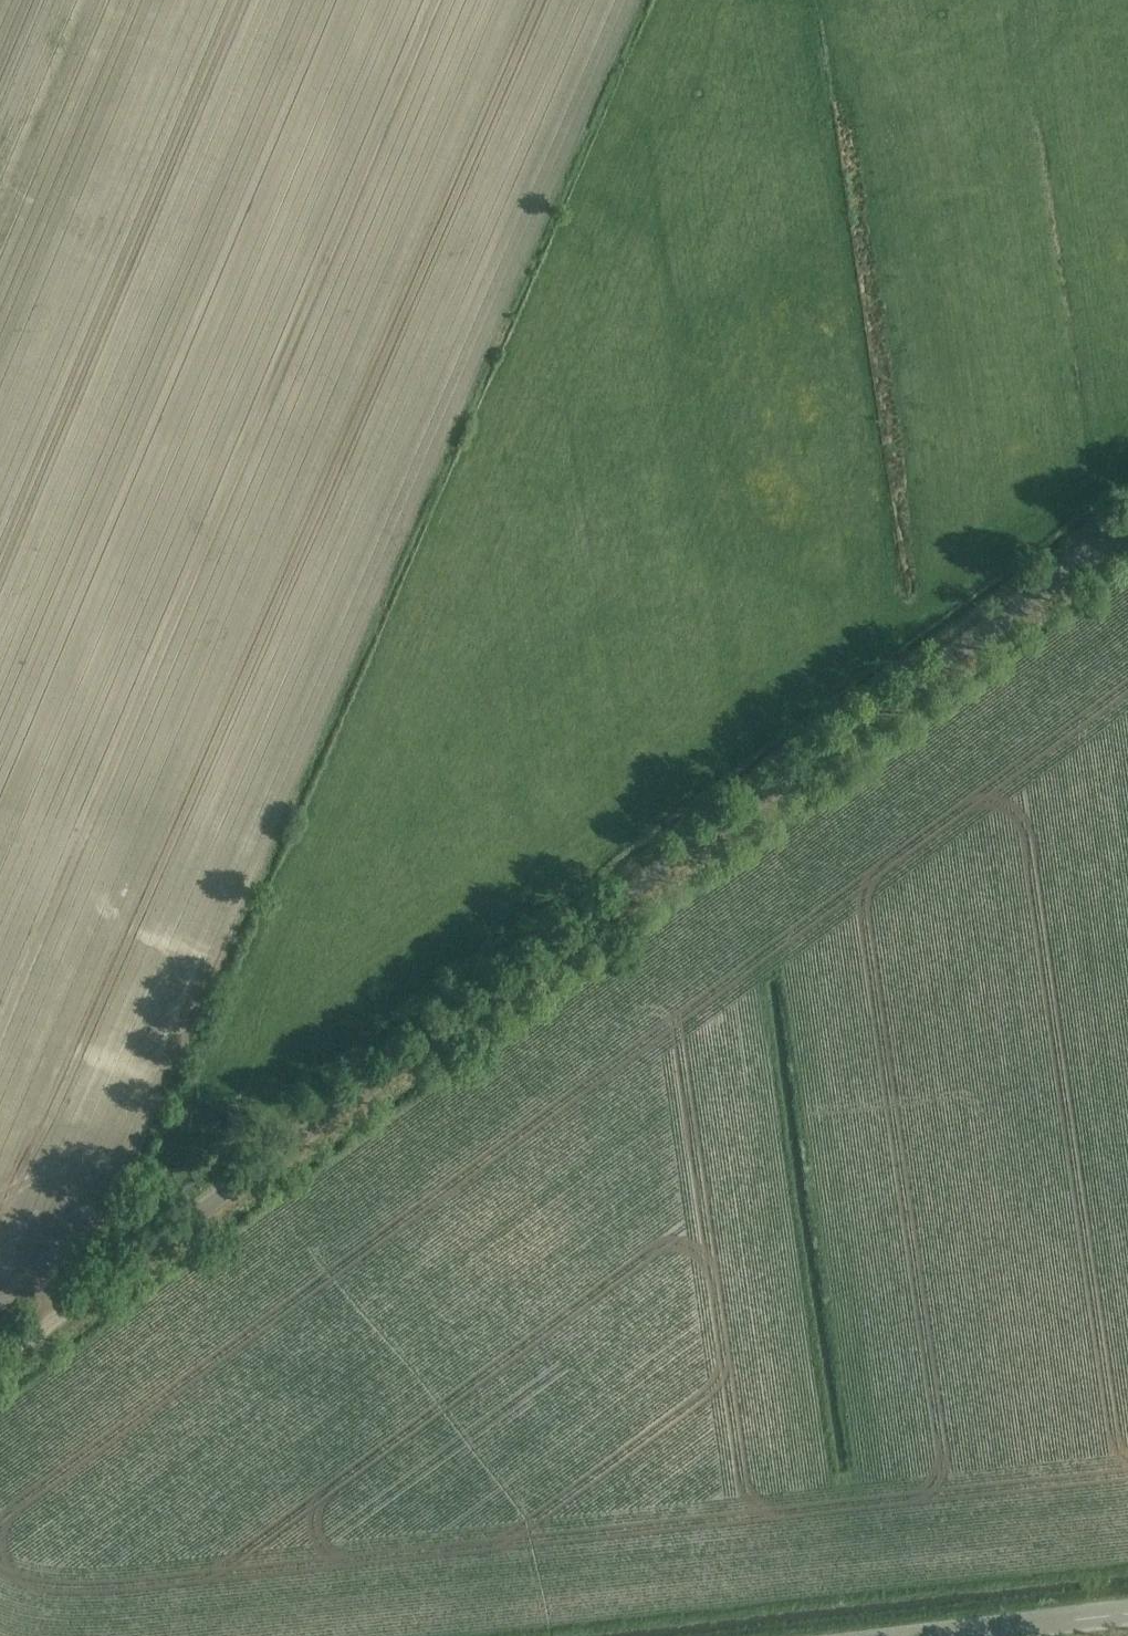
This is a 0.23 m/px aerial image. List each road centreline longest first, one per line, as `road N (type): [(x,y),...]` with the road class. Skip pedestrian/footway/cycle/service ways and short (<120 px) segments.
road 1 (unclassified): [(0,1356),(1127,527)]
road 2 (unclassified): [(926,1635),(1127,1613)]

